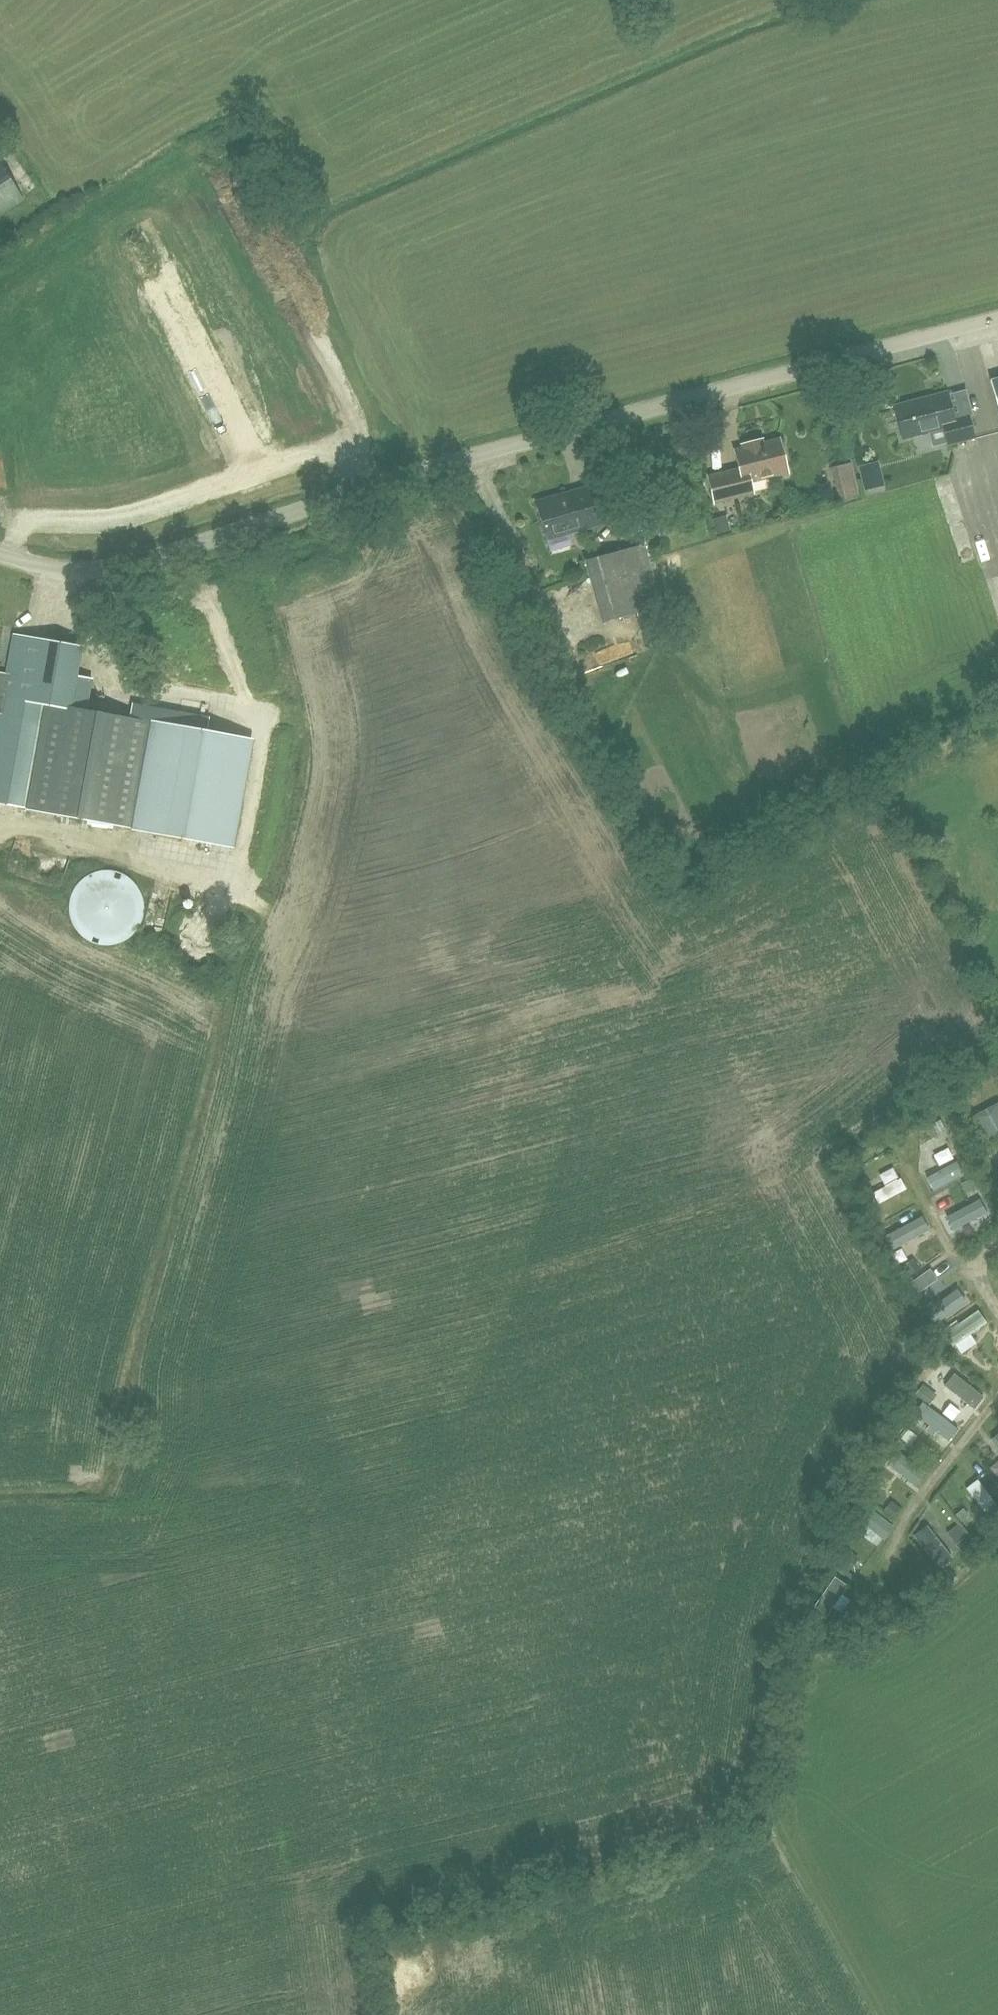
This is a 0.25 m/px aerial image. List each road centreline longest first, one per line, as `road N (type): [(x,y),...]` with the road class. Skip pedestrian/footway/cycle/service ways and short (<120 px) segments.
road 1 (unclassified): [(0,556),(51,570),(151,559),(430,470),(997,321)]

